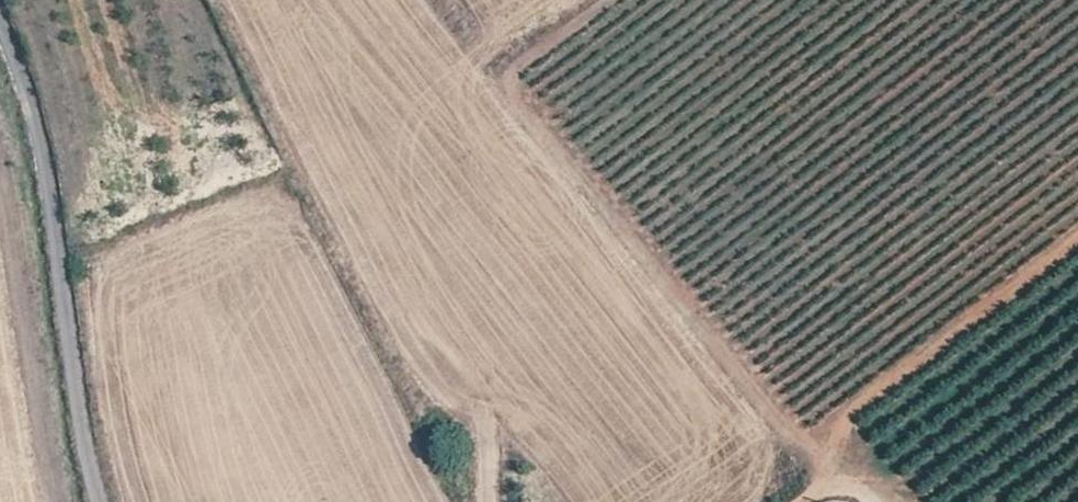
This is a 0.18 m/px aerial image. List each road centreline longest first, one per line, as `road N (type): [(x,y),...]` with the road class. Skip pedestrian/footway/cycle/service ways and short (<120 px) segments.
road 1 (unclassified): [(92,501),(76,438),(43,178),(0,32)]

